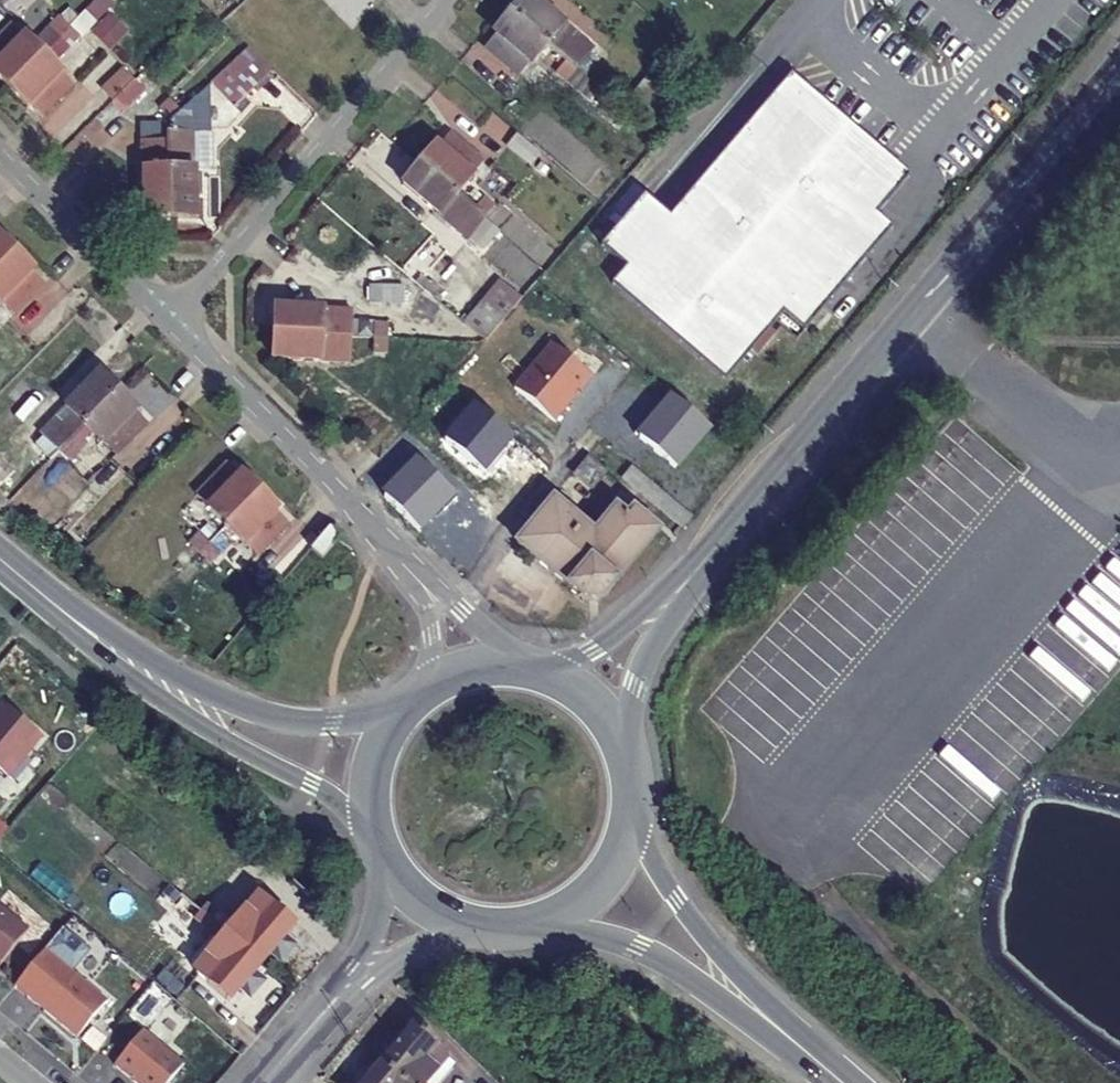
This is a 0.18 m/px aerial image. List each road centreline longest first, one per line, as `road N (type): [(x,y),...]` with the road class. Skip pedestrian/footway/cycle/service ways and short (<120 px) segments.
road 1 (tertiary): [(687,578),(1119,77)]
road 2 (residential): [(434,0),(174,322)]
road 3 (residential): [(174,322),(402,559)]
road 4 (secondary): [(113,649),(193,721),(369,815)]
road 5 (secondary): [(404,711),(283,720),(113,649)]
road 6 (secondary): [(542,924),(603,932),(781,1030)]
road 7 (secondary): [(781,1030),(628,824)]
road 8 (residential): [(0,152),(174,322)]
road 9 (tertiary): [(618,747),(635,688),(687,578)]
road 10 (tertiary): [(687,578),(547,680)]
road 11 (residential): [(522,672),(402,559)]
road 12 (tertiary): [(334,1000),(363,974),(466,927)]
road 13 (secondary): [(113,649),(0,560)]
road 14 (secondary): [(542,924),(604,879),(628,824)]
road 15 (tertiary): [(393,877),(334,1000)]
road 16 (residential): [(402,559),(427,608),(437,686)]

